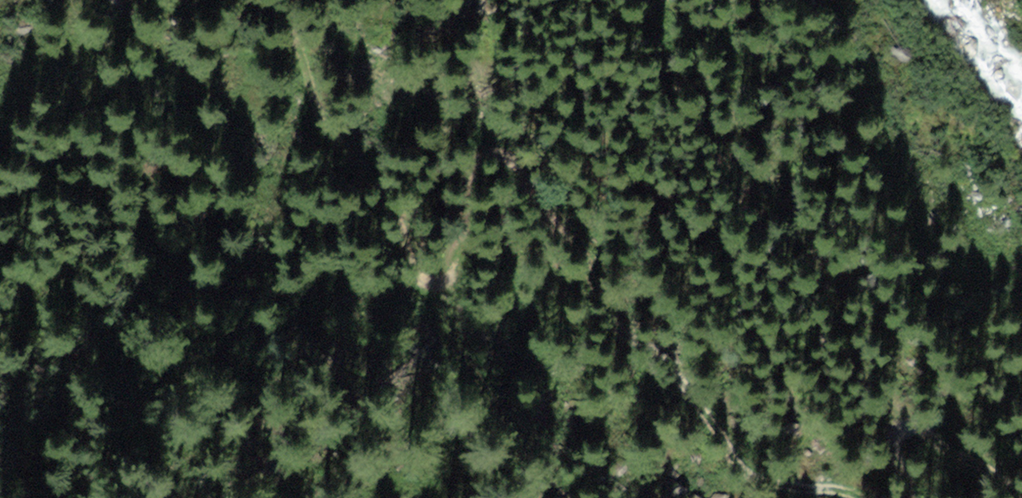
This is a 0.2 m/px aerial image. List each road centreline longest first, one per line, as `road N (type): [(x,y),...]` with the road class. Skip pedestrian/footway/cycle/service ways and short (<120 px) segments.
road 1 (track): [(858,497),(830,473),(739,458),(502,142),(464,148),(451,173),(456,206),(435,278)]
road 2 (track): [(242,0),(310,75),(570,497)]
road 3 (track): [(1010,497),(966,447),(910,419),(889,434),(903,497)]

